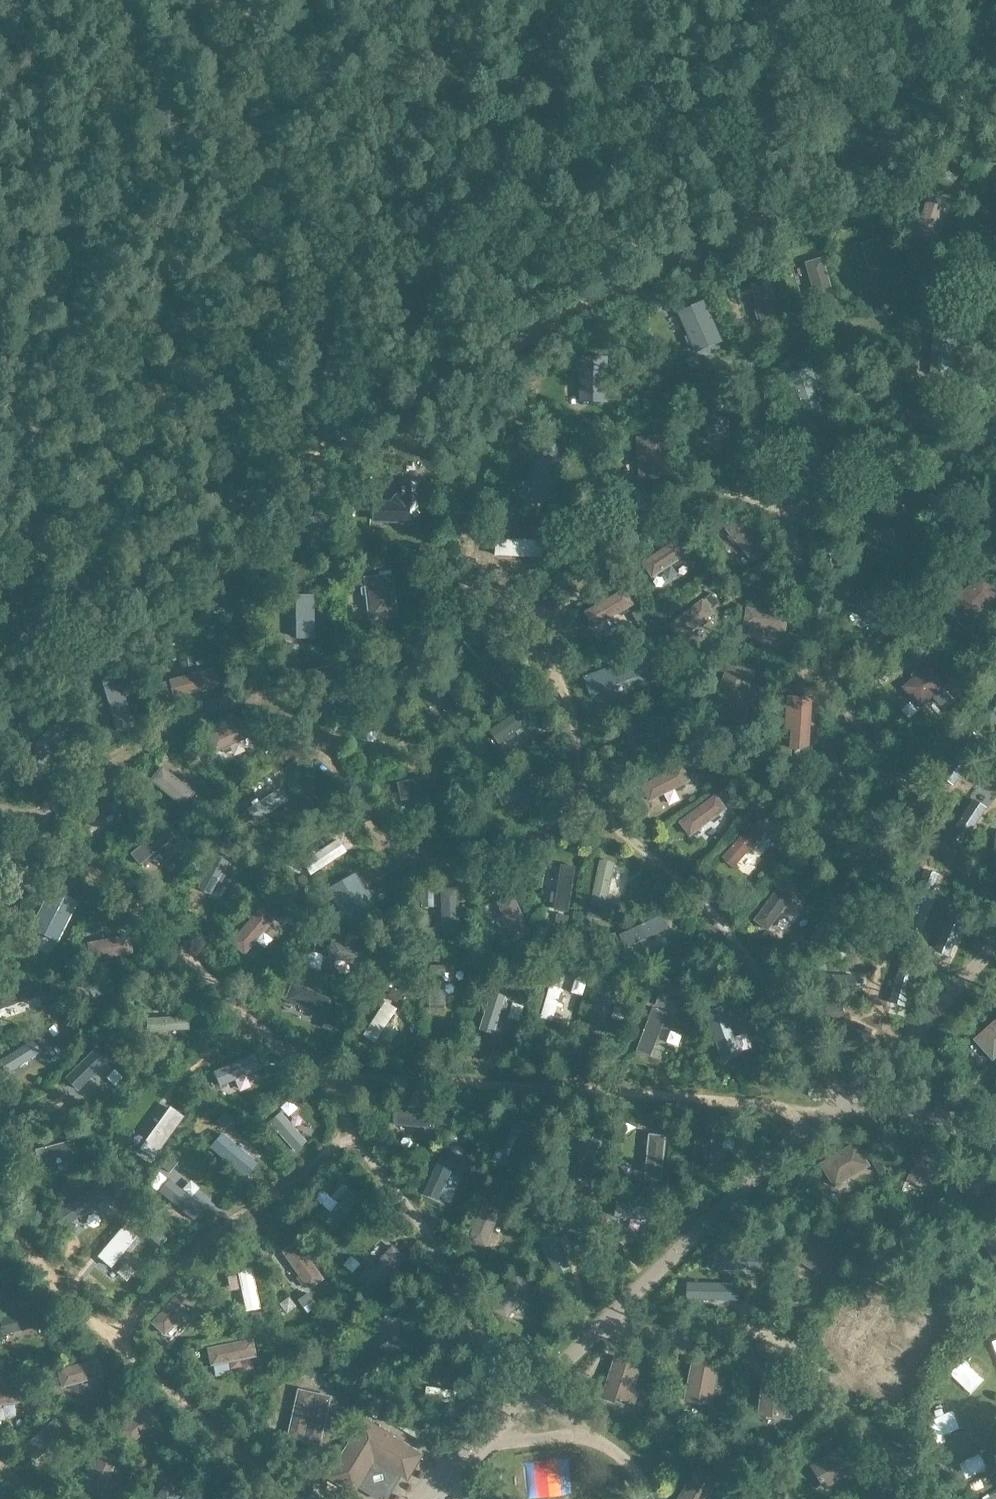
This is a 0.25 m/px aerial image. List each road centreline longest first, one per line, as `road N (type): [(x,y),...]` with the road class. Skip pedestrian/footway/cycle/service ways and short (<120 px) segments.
road 1 (track): [(91,583),(140,562),(468,368),(995,85)]

